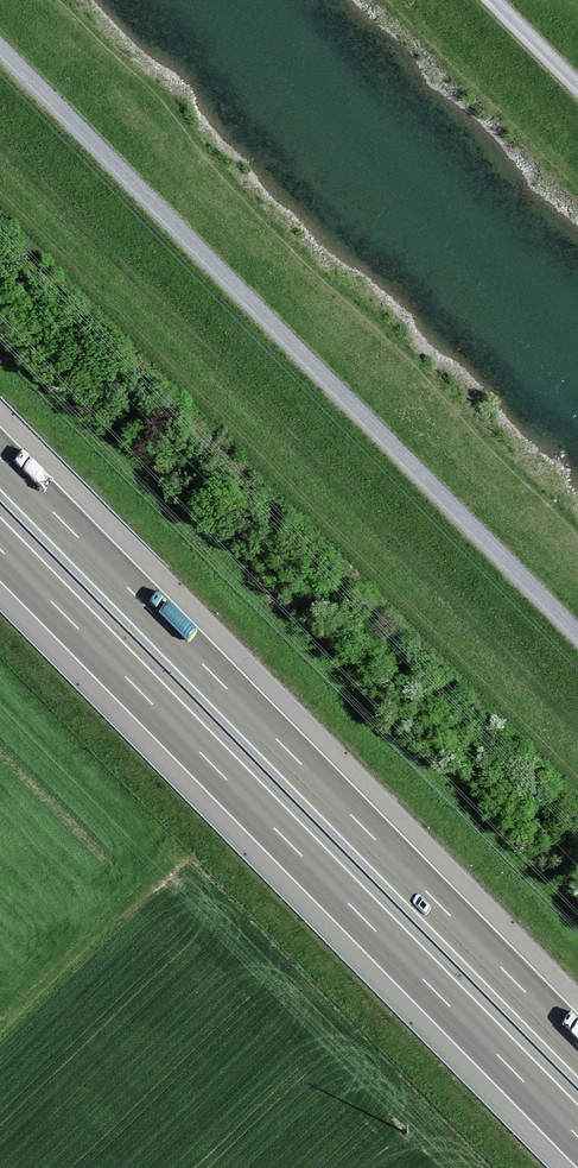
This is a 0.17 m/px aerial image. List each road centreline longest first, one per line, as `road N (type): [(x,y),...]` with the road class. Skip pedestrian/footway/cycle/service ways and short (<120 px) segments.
road 1 (motorway): [(0,549),(577,1137)]
road 2 (motorway): [(577,1044),(0,457)]
road 3 (track): [(0,52),(577,636)]
road 4 (track): [(179,851),(0,1025)]
road 5 (track): [(491,0),(577,88)]

